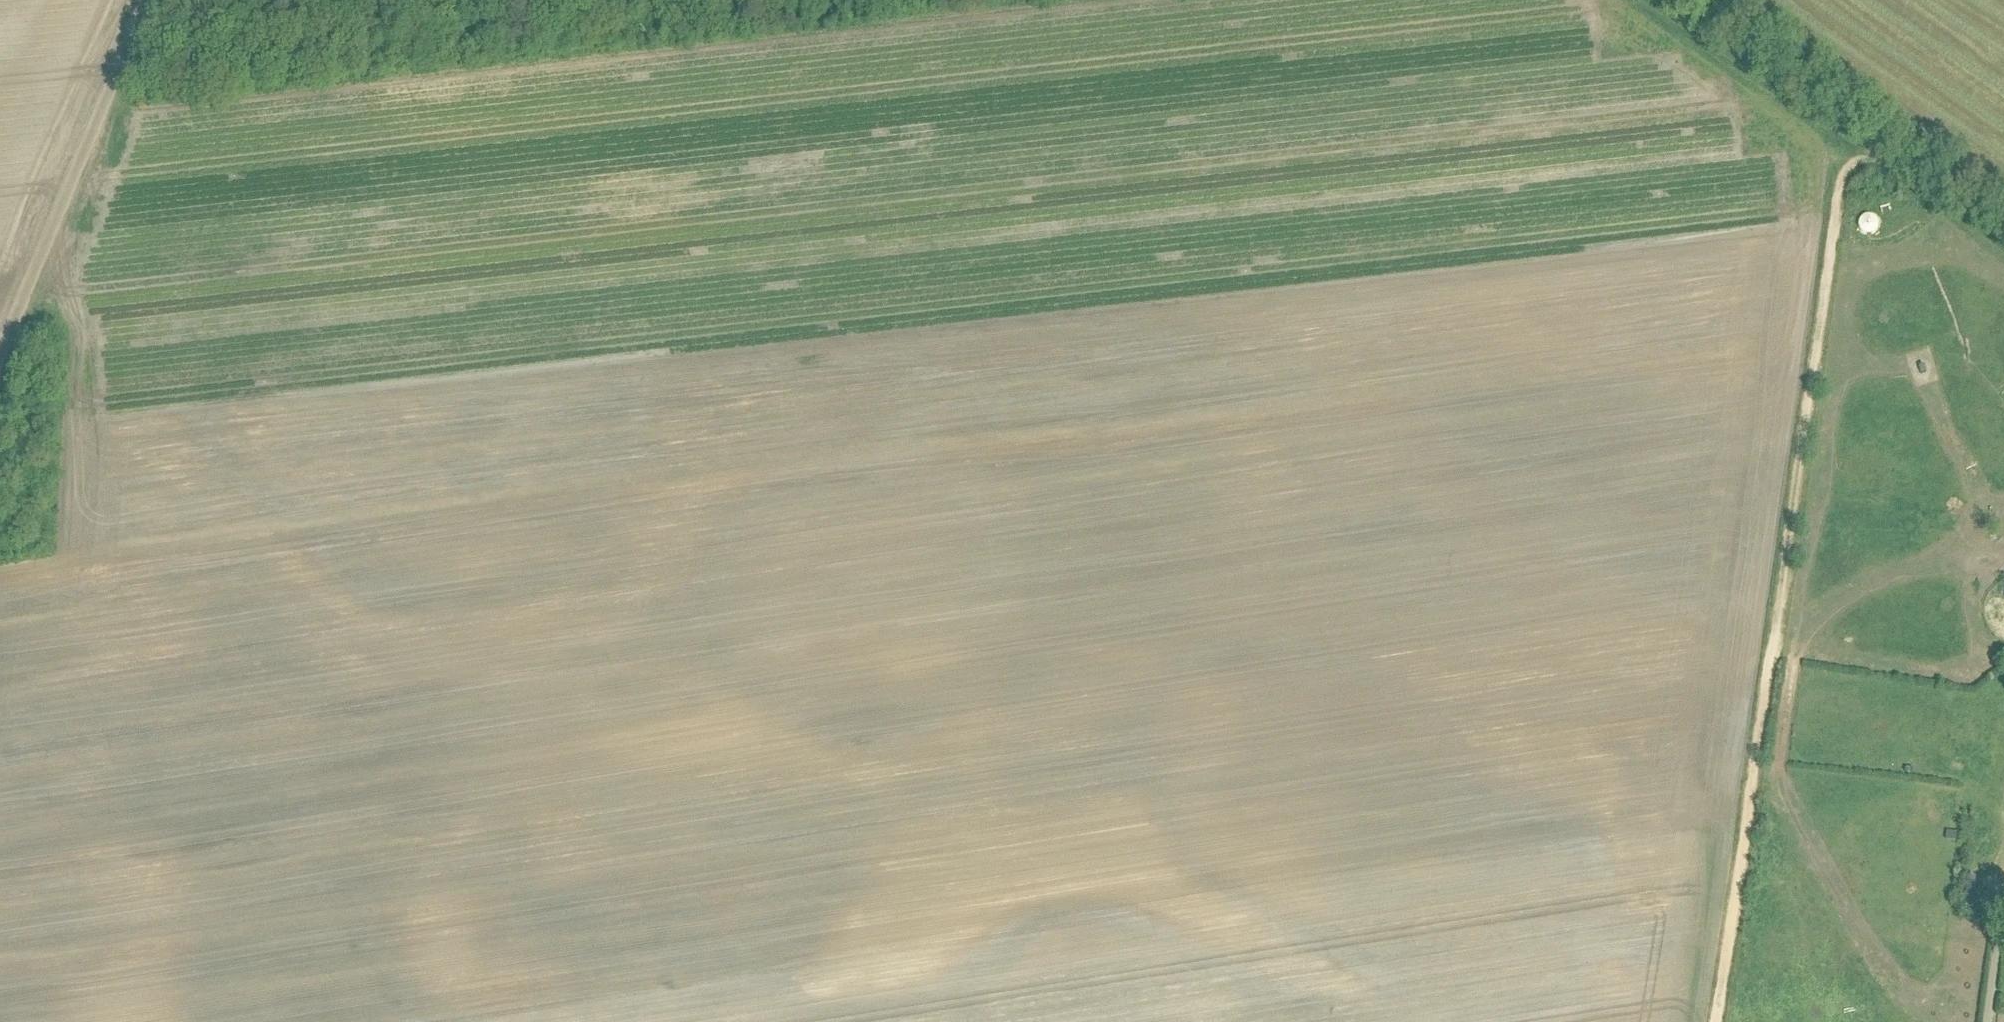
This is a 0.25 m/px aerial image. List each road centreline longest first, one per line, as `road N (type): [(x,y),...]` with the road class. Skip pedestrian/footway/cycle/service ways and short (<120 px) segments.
road 1 (track): [(1711,1021),(1839,182),(1858,150)]
road 2 (unclassified): [(0,357),(149,0)]
road 3 (track): [(1858,150),(1659,0)]
road 4 (track): [(1858,150),(2003,257)]
road 5 (track): [(1987,1021),(2003,891)]

